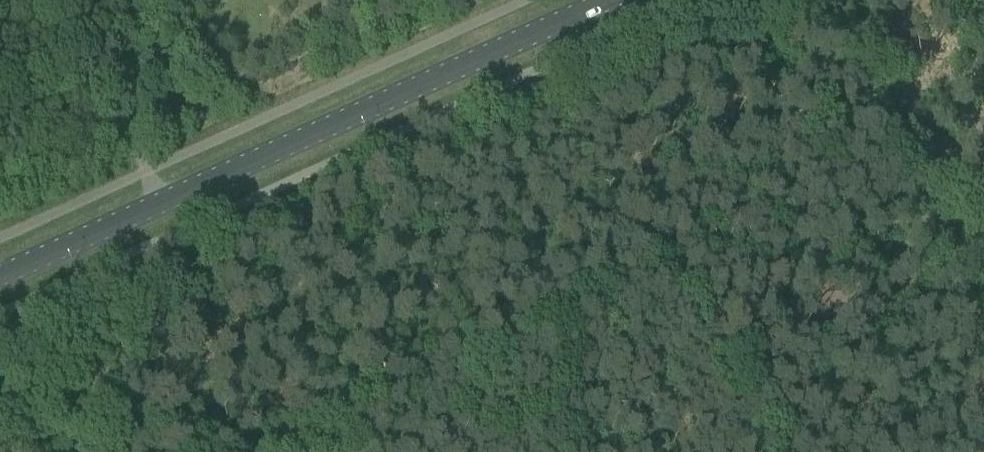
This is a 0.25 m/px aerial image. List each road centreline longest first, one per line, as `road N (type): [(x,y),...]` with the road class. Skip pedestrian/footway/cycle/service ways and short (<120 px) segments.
road 1 (track): [(915,162),(807,155),(650,223),(624,246),(576,319),(266,451)]
road 2 (tertiary): [(0,279),(608,0)]
road 3 (track): [(983,261),(801,0)]

